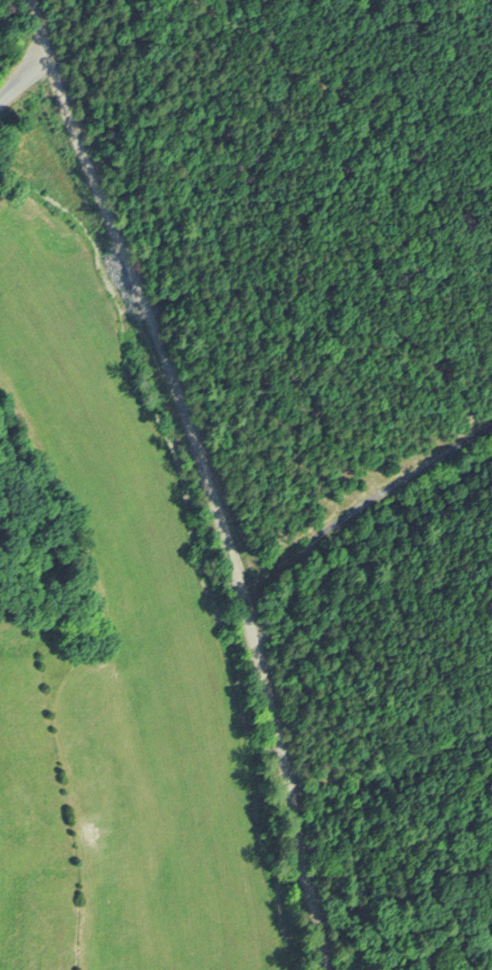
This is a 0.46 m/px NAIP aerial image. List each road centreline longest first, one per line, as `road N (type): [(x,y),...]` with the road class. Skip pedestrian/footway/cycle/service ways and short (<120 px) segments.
road 1 (tertiary): [(318,969),(291,813),(216,511),(44,56),(31,0)]
road 2 (residential): [(491,421),(312,538),(288,578),(241,602)]

